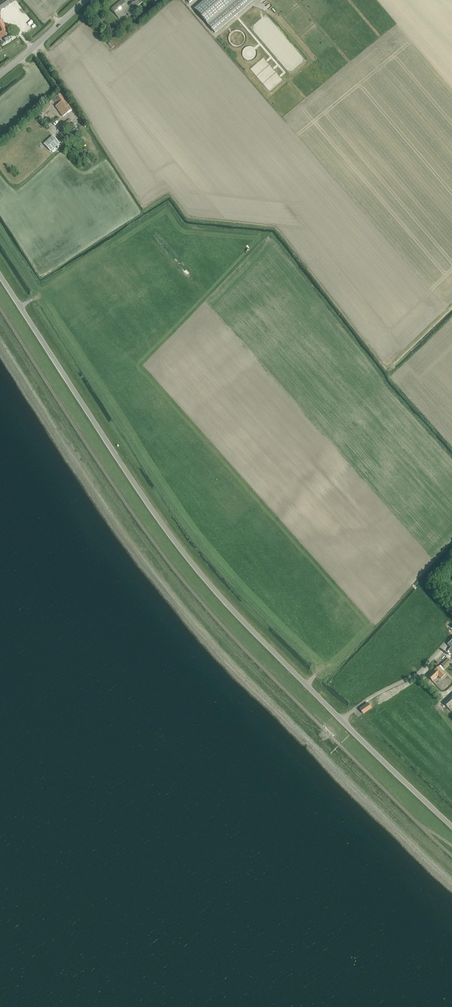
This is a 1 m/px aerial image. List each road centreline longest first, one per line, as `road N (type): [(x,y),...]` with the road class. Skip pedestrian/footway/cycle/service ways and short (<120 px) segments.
road 1 (unclassified): [(451,827),(187,559),(0,276)]

